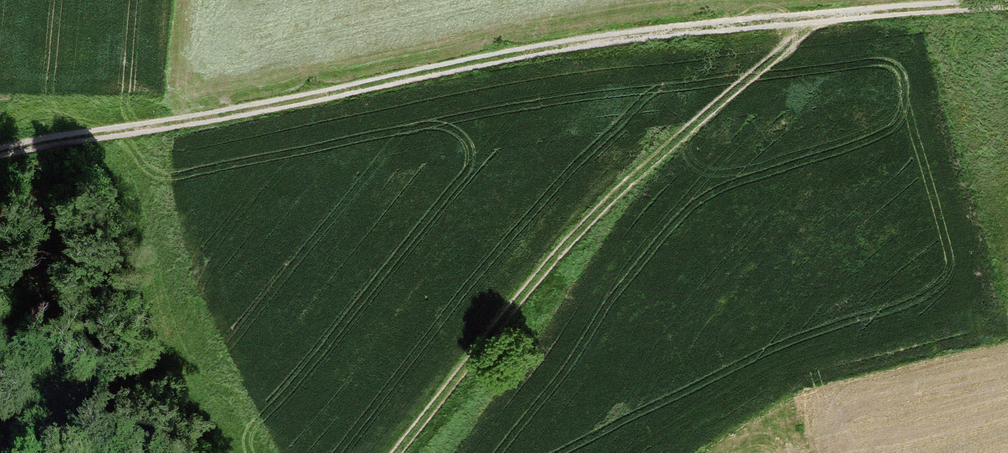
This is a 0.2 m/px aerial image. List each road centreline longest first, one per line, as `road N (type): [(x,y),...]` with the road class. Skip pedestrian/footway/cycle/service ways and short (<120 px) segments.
road 1 (track): [(0,152),(216,125),(537,52),(1007,4)]
road 2 (track): [(822,17),(658,152),(532,284),(395,452)]

